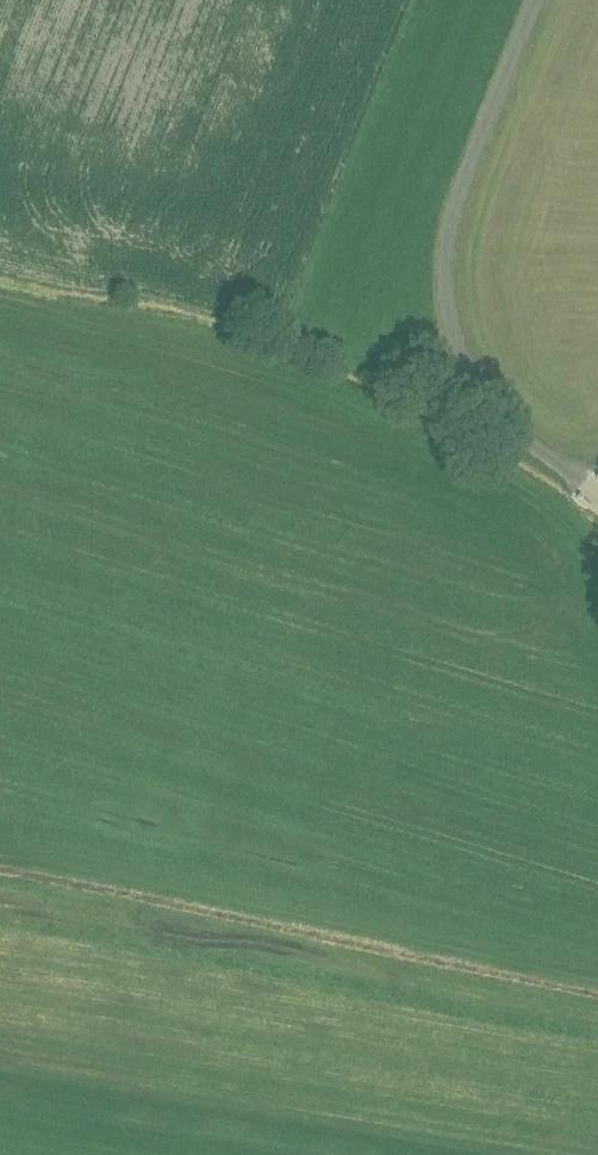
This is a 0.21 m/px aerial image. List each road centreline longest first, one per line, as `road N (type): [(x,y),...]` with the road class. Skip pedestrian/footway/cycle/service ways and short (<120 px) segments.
road 1 (track): [(533,0),(454,205),(444,281),(474,388),(597,501)]

